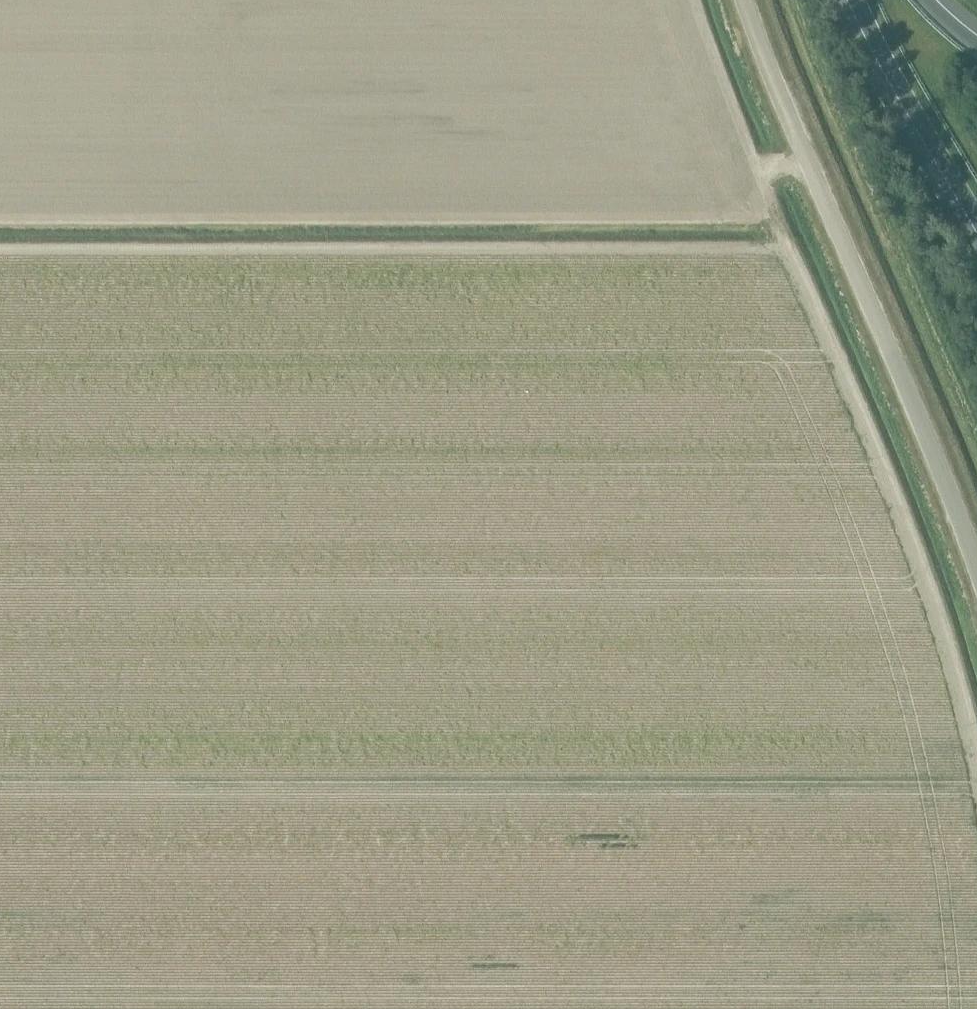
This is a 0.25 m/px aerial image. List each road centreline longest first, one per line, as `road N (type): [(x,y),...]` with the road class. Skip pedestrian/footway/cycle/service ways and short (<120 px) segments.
road 1 (unclassified): [(976,570),(744,0)]
road 2 (motorway): [(853,0),(976,225)]

